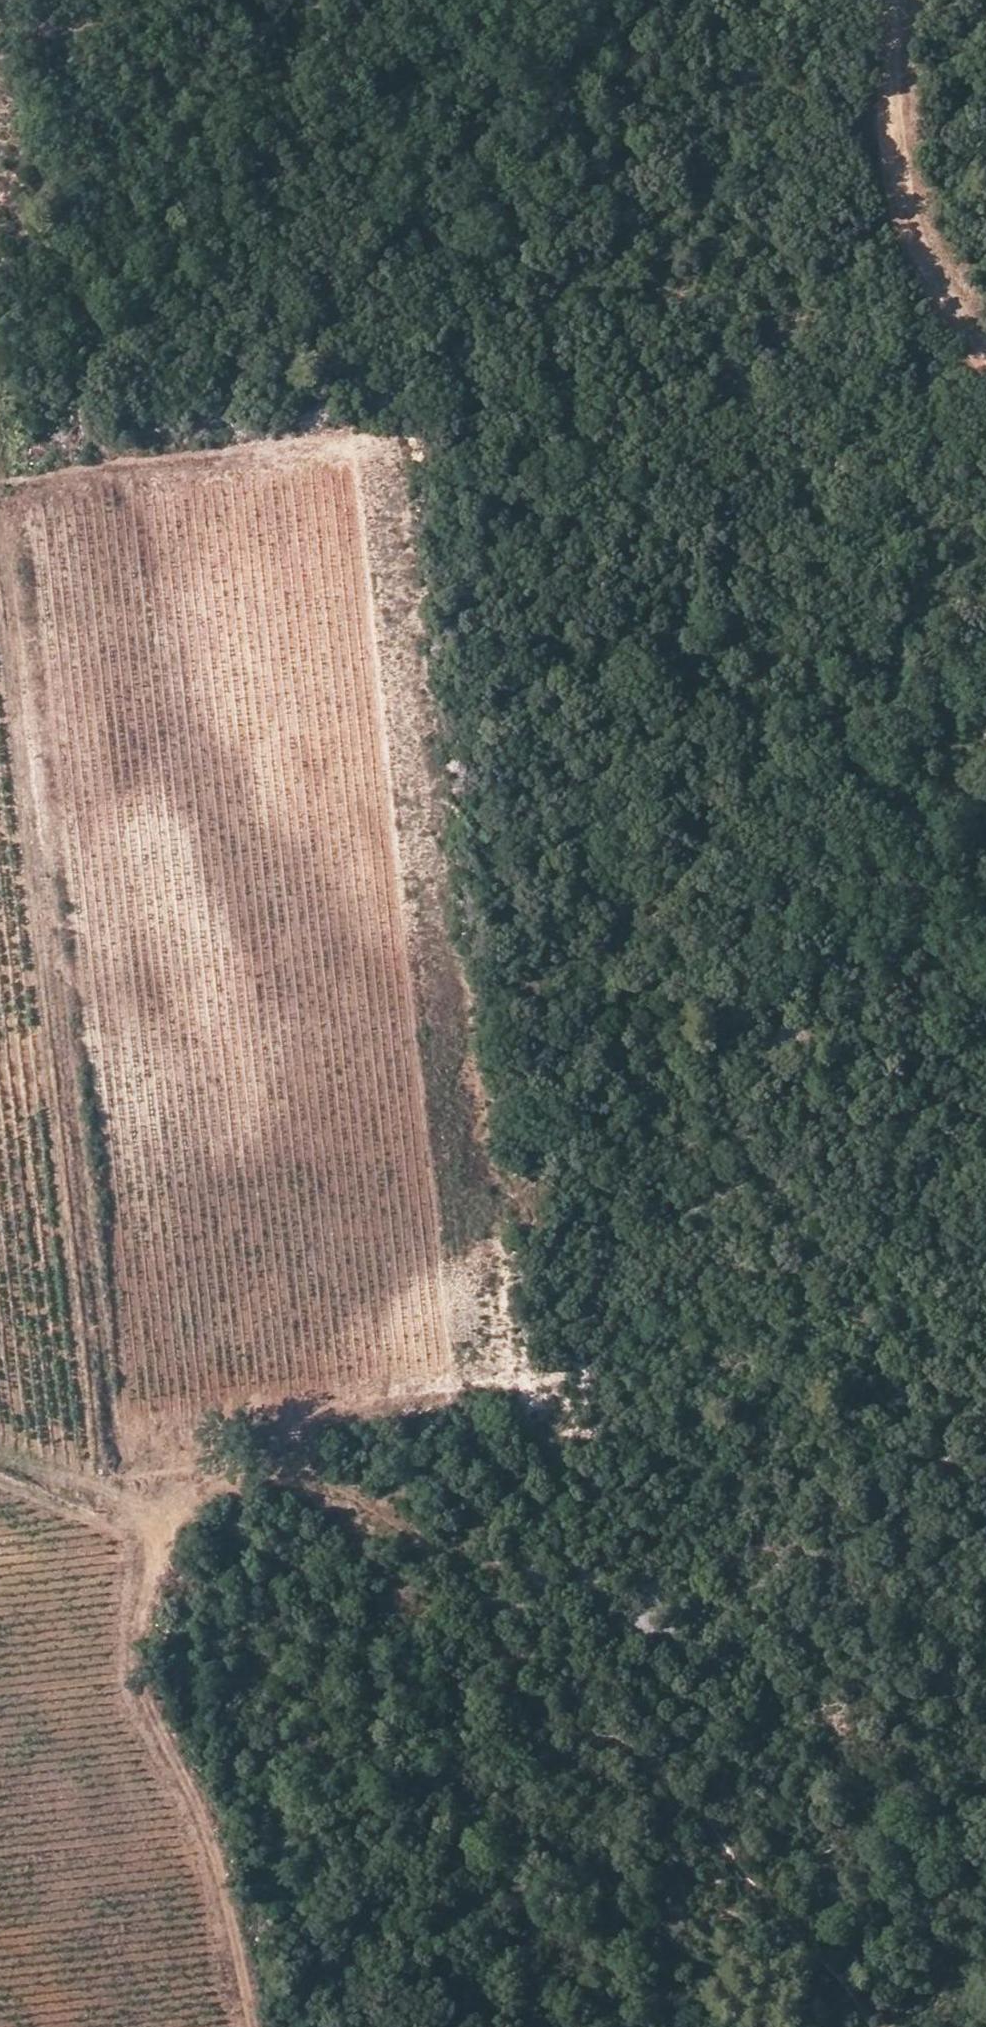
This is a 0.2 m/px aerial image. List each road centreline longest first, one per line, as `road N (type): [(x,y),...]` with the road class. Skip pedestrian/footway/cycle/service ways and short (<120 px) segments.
road 1 (track): [(110,1491),(161,1523),(138,1597),(134,1680),(204,1808),(262,2026)]
road 2 (track): [(985,345),(899,176),(892,0)]

